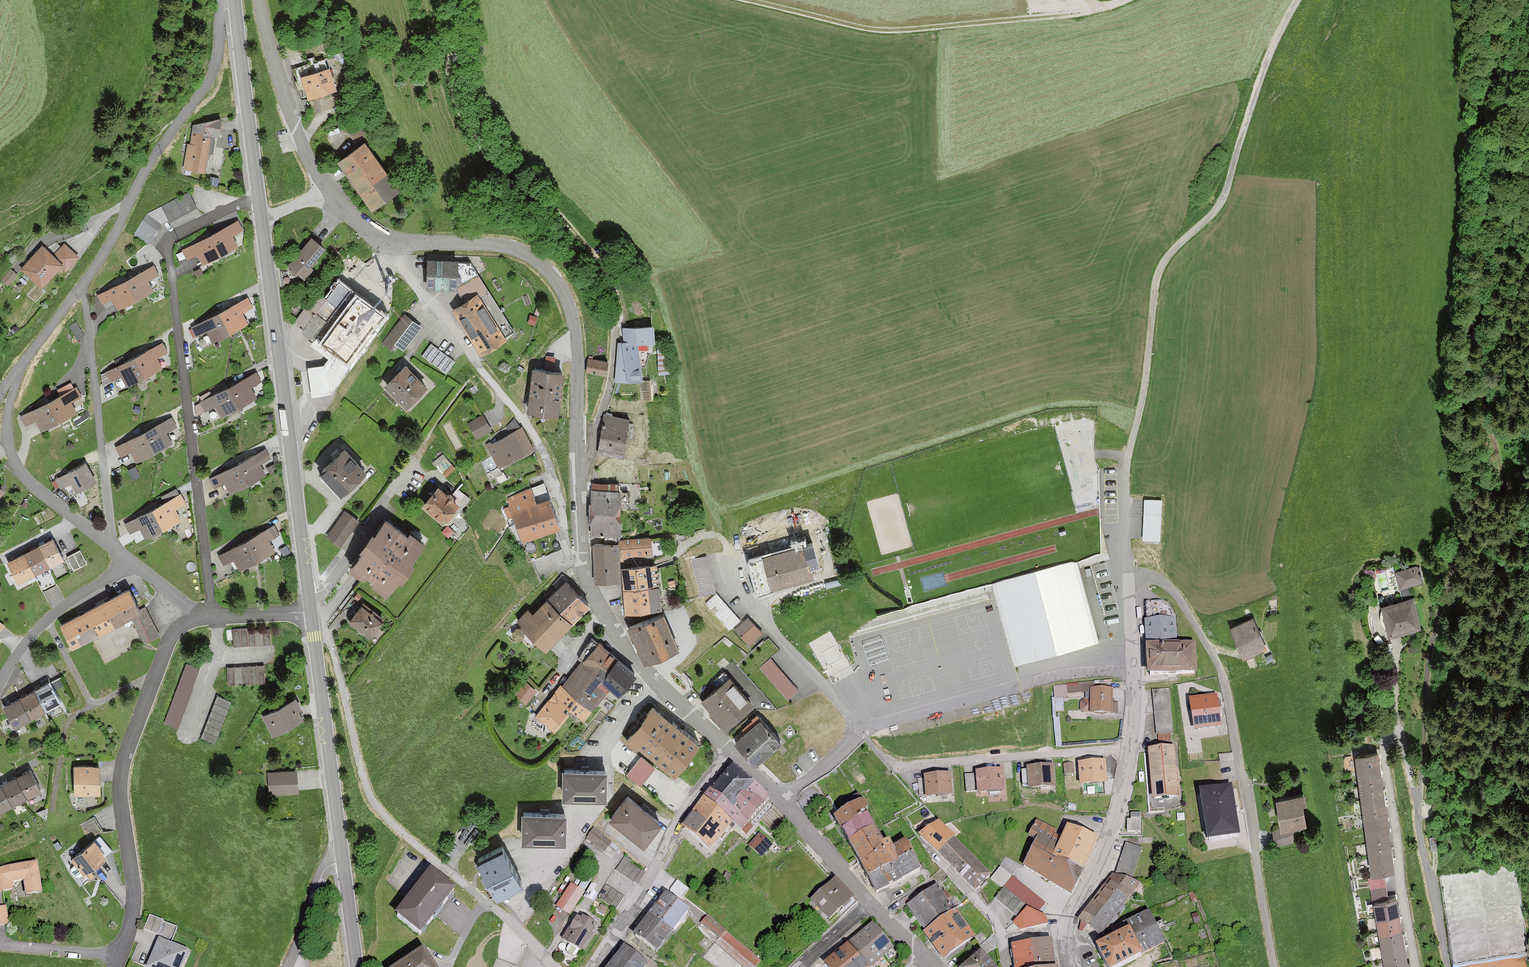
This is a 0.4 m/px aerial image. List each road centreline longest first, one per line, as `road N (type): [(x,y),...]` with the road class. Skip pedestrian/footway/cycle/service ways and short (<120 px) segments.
road 1 (residential): [(780,800),(651,678),(591,595),(581,565),(574,327),(559,282),(521,250),(398,239),(342,208),(299,137),(261,0)]
road 2 (track): [(1126,468),(1155,284),(1173,250),(1221,202),(1266,65),(1298,0)]
road 3 (residential): [(258,198),(179,233),(170,252),(214,616)]
road 4 (residential): [(1446,966),(1417,796),(1403,744),(1393,738),(1384,745),(1416,966)]
road 5 (residential): [(554,966),(373,802),(328,638),(311,611)]
road 6 (residential): [(1128,576),(1154,579),(1179,596),(1224,680),(1274,966)]
road 7 (secondary): [(311,611),(258,198)]
road 8 (residential): [(1136,658),(1034,668),(988,694),(877,723),(780,800)]
road 9 (track): [(447,0),(450,73),(470,131),(494,162),(602,253),(617,324)]
road 10 (track): [(1125,0),(1082,13),(899,31),(747,0)]
road 11 (residential): [(203,618),(169,641),(122,772),(134,888),(123,954)]
road 12 (residential): [(1075,966),(1073,912),(1126,786),(1136,658)]
road 13 (residential): [(235,16),(225,22),(205,86),(153,158),(84,283)]
road 14 (residential): [(84,283),(113,548)]
road 15 (secondary): [(342,861),(311,611)]
road 16 (residential): [(113,548),(16,464),(7,429),(17,371)]
road 17 (secondary): [(258,198),(235,16)]
road 18 (residential): [(0,684),(47,619),(133,564)]
road 19 (residential): [(870,902),(780,800)]
road 20 (residential): [(342,861),(324,869),(287,966)]
road 21 (residential): [(123,954),(0,945)]

